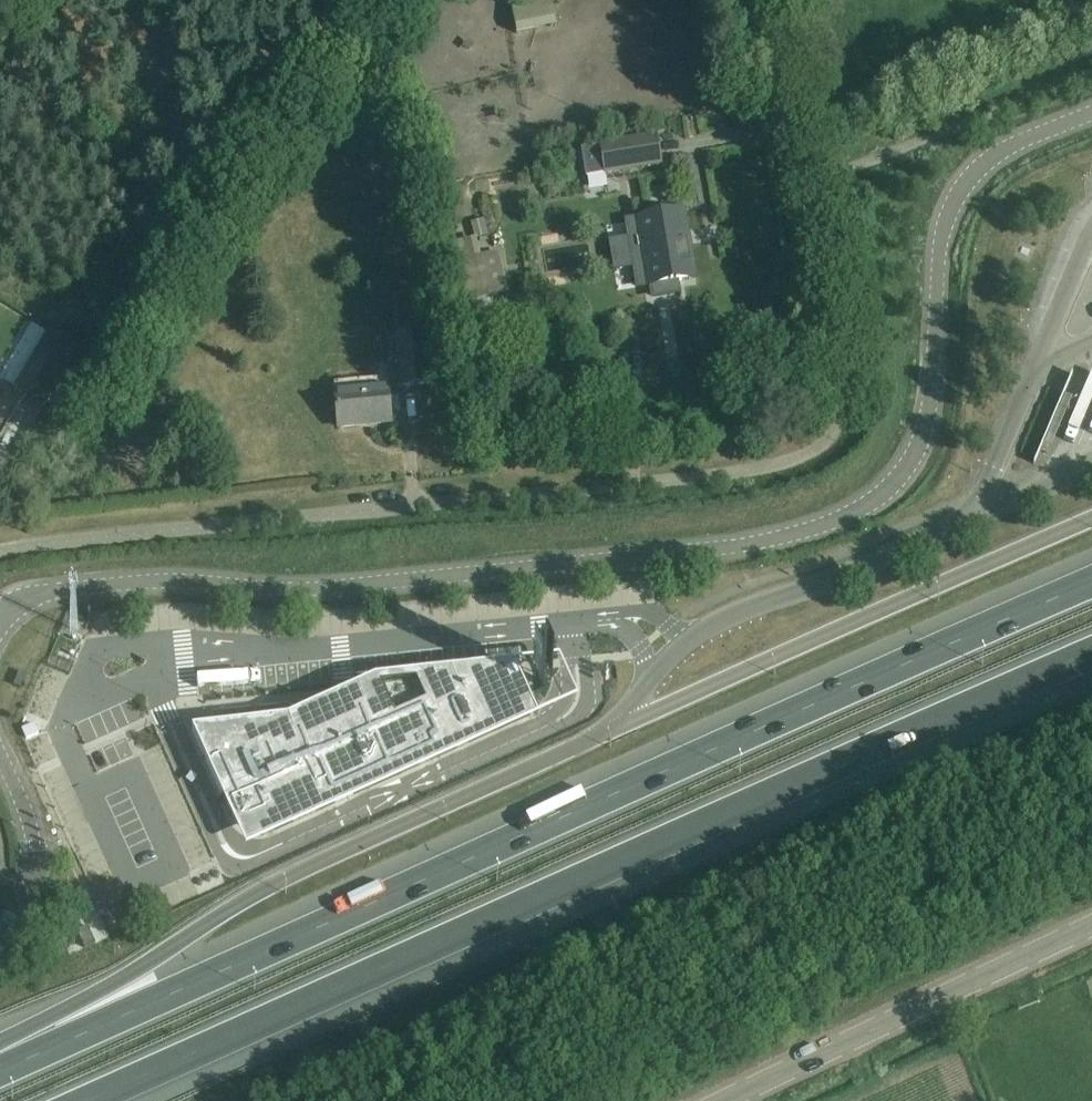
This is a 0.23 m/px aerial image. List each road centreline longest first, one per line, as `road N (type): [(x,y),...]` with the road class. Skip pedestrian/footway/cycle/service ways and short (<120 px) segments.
road 1 (unclassified): [(0,612),(64,588),(165,579),(297,590),(774,543),(829,527),(902,475),(922,440),(949,207),(991,156),(1091,114)]
road 2 (motorway): [(1091,580),(1,1069)]
road 3 (motorway): [(85,1100),(1091,652)]
road 4 (motorway): [(616,728),(394,828),(210,925),(1,1069)]
road 5 (tertiary): [(1091,926),(727,1100)]
road 6 (unclassified): [(0,950),(18,923),(33,853),(0,754)]
road 7 (unclassified): [(801,186),(778,60),(777,0)]

